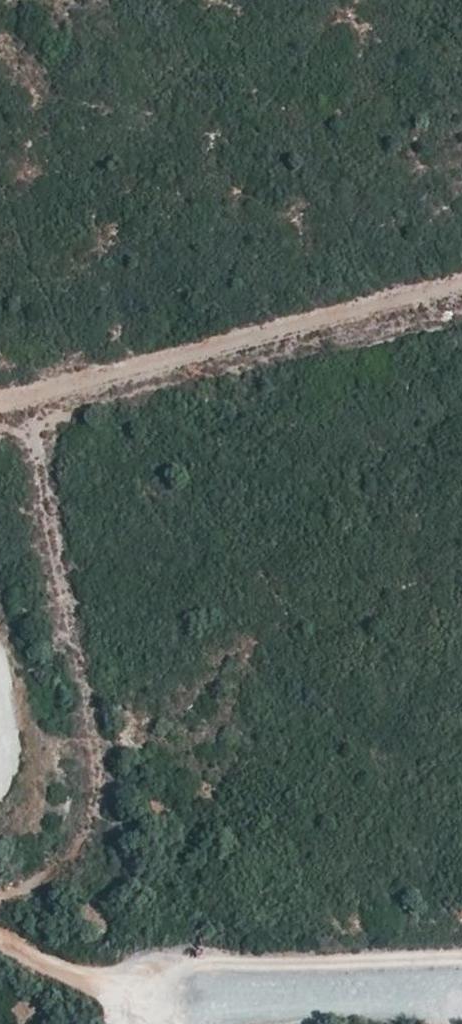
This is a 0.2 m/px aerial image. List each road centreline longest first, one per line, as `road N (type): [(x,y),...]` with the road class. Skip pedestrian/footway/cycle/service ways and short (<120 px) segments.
road 1 (track): [(461,309),(0,423)]

